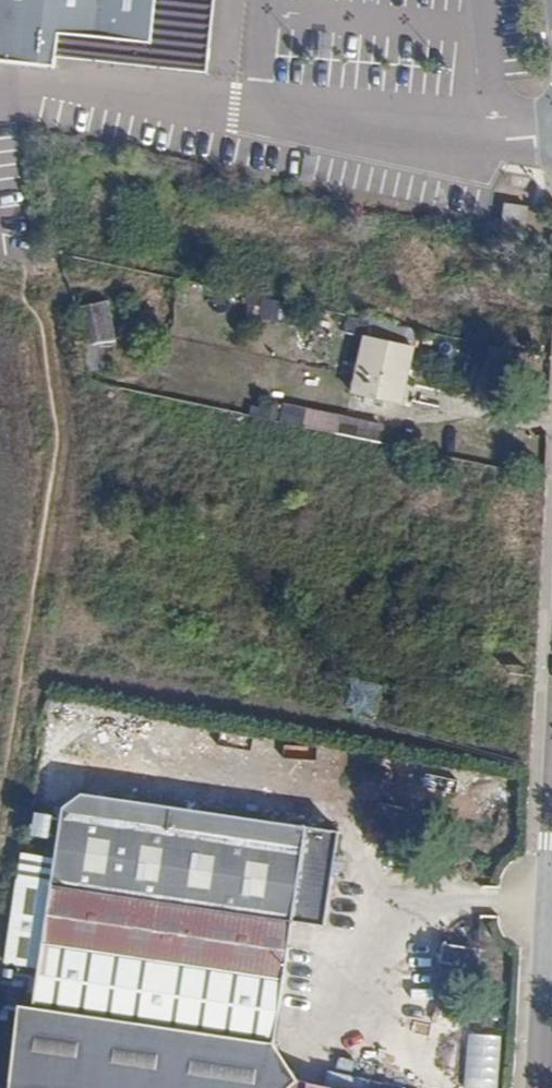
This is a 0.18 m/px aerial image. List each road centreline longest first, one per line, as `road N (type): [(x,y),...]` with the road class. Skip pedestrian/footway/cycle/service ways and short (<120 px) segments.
road 1 (track): [(0,795),(57,434),(38,314),(0,293)]
road 2 (tertiary): [(541,1087),(551,882)]

